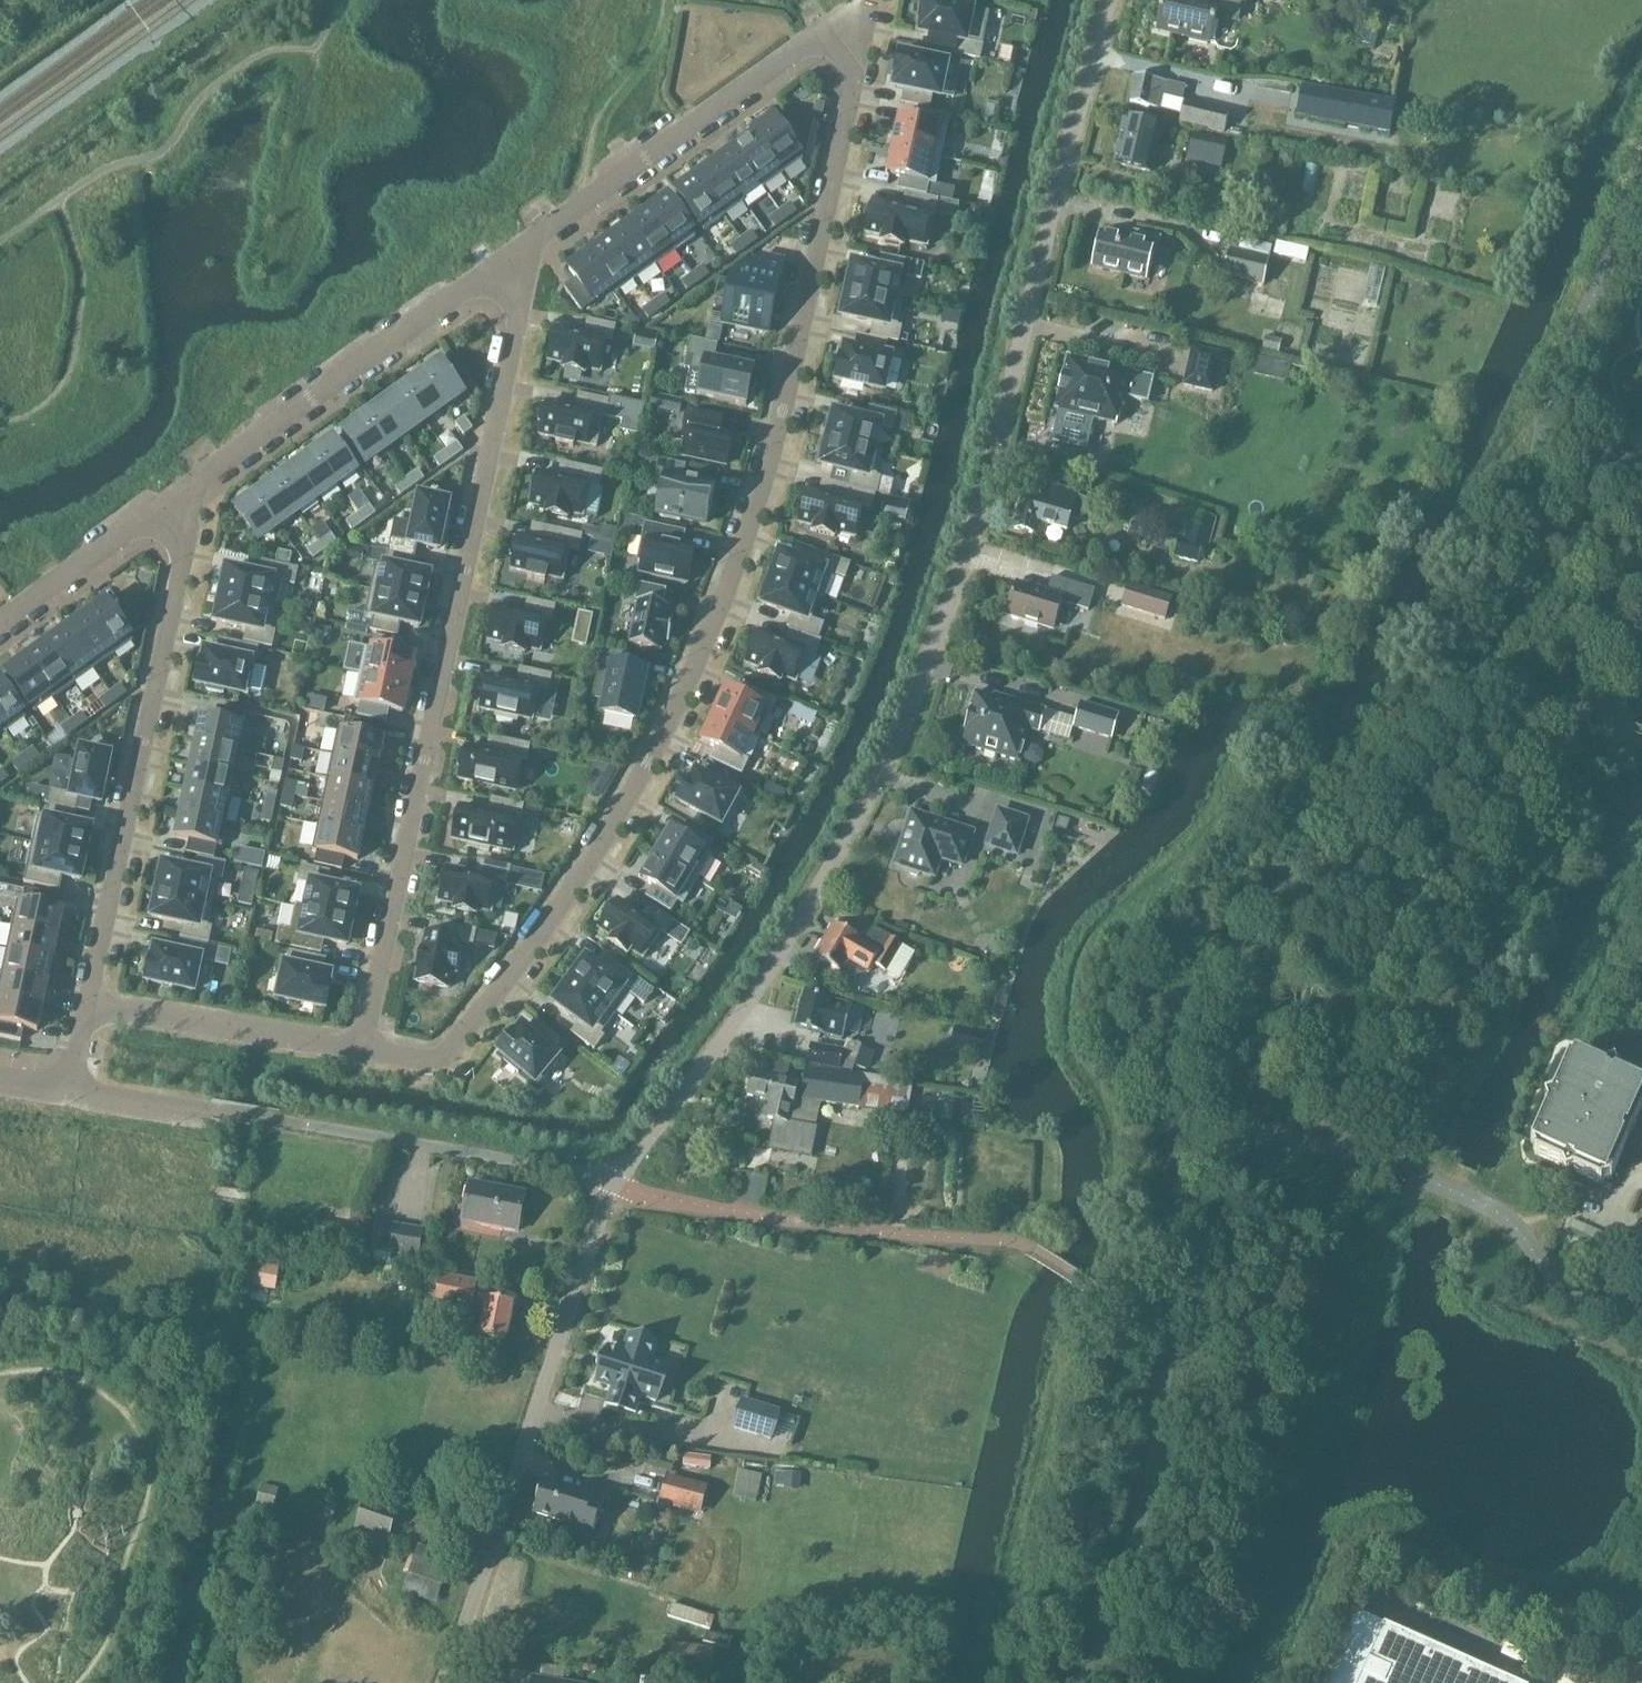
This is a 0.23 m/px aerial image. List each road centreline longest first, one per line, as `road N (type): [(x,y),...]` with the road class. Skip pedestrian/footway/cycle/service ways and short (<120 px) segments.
road 1 (residential): [(361,1050),(436,1061),(554,913),(662,735),(724,595),(781,416),(855,75),(855,44),(838,31),(816,35),(537,236)]
road 2 (residential): [(611,1184),(748,1001),(883,785),(963,557),(1110,0)]
road 3 (residential): [(361,1050),(537,236)]
road 4 (residential): [(201,477),(87,1006)]
road 5 (residential): [(443,1682),(611,1184)]
road 6 (residential): [(537,236),(201,477)]
road 7 (residential): [(611,1184),(310,1127)]
road 8 (residential): [(87,1006),(361,1050)]
road 9 (residential): [(201,477),(0,621)]
road 10 (residential): [(87,1006),(69,1088),(0,1077)]

